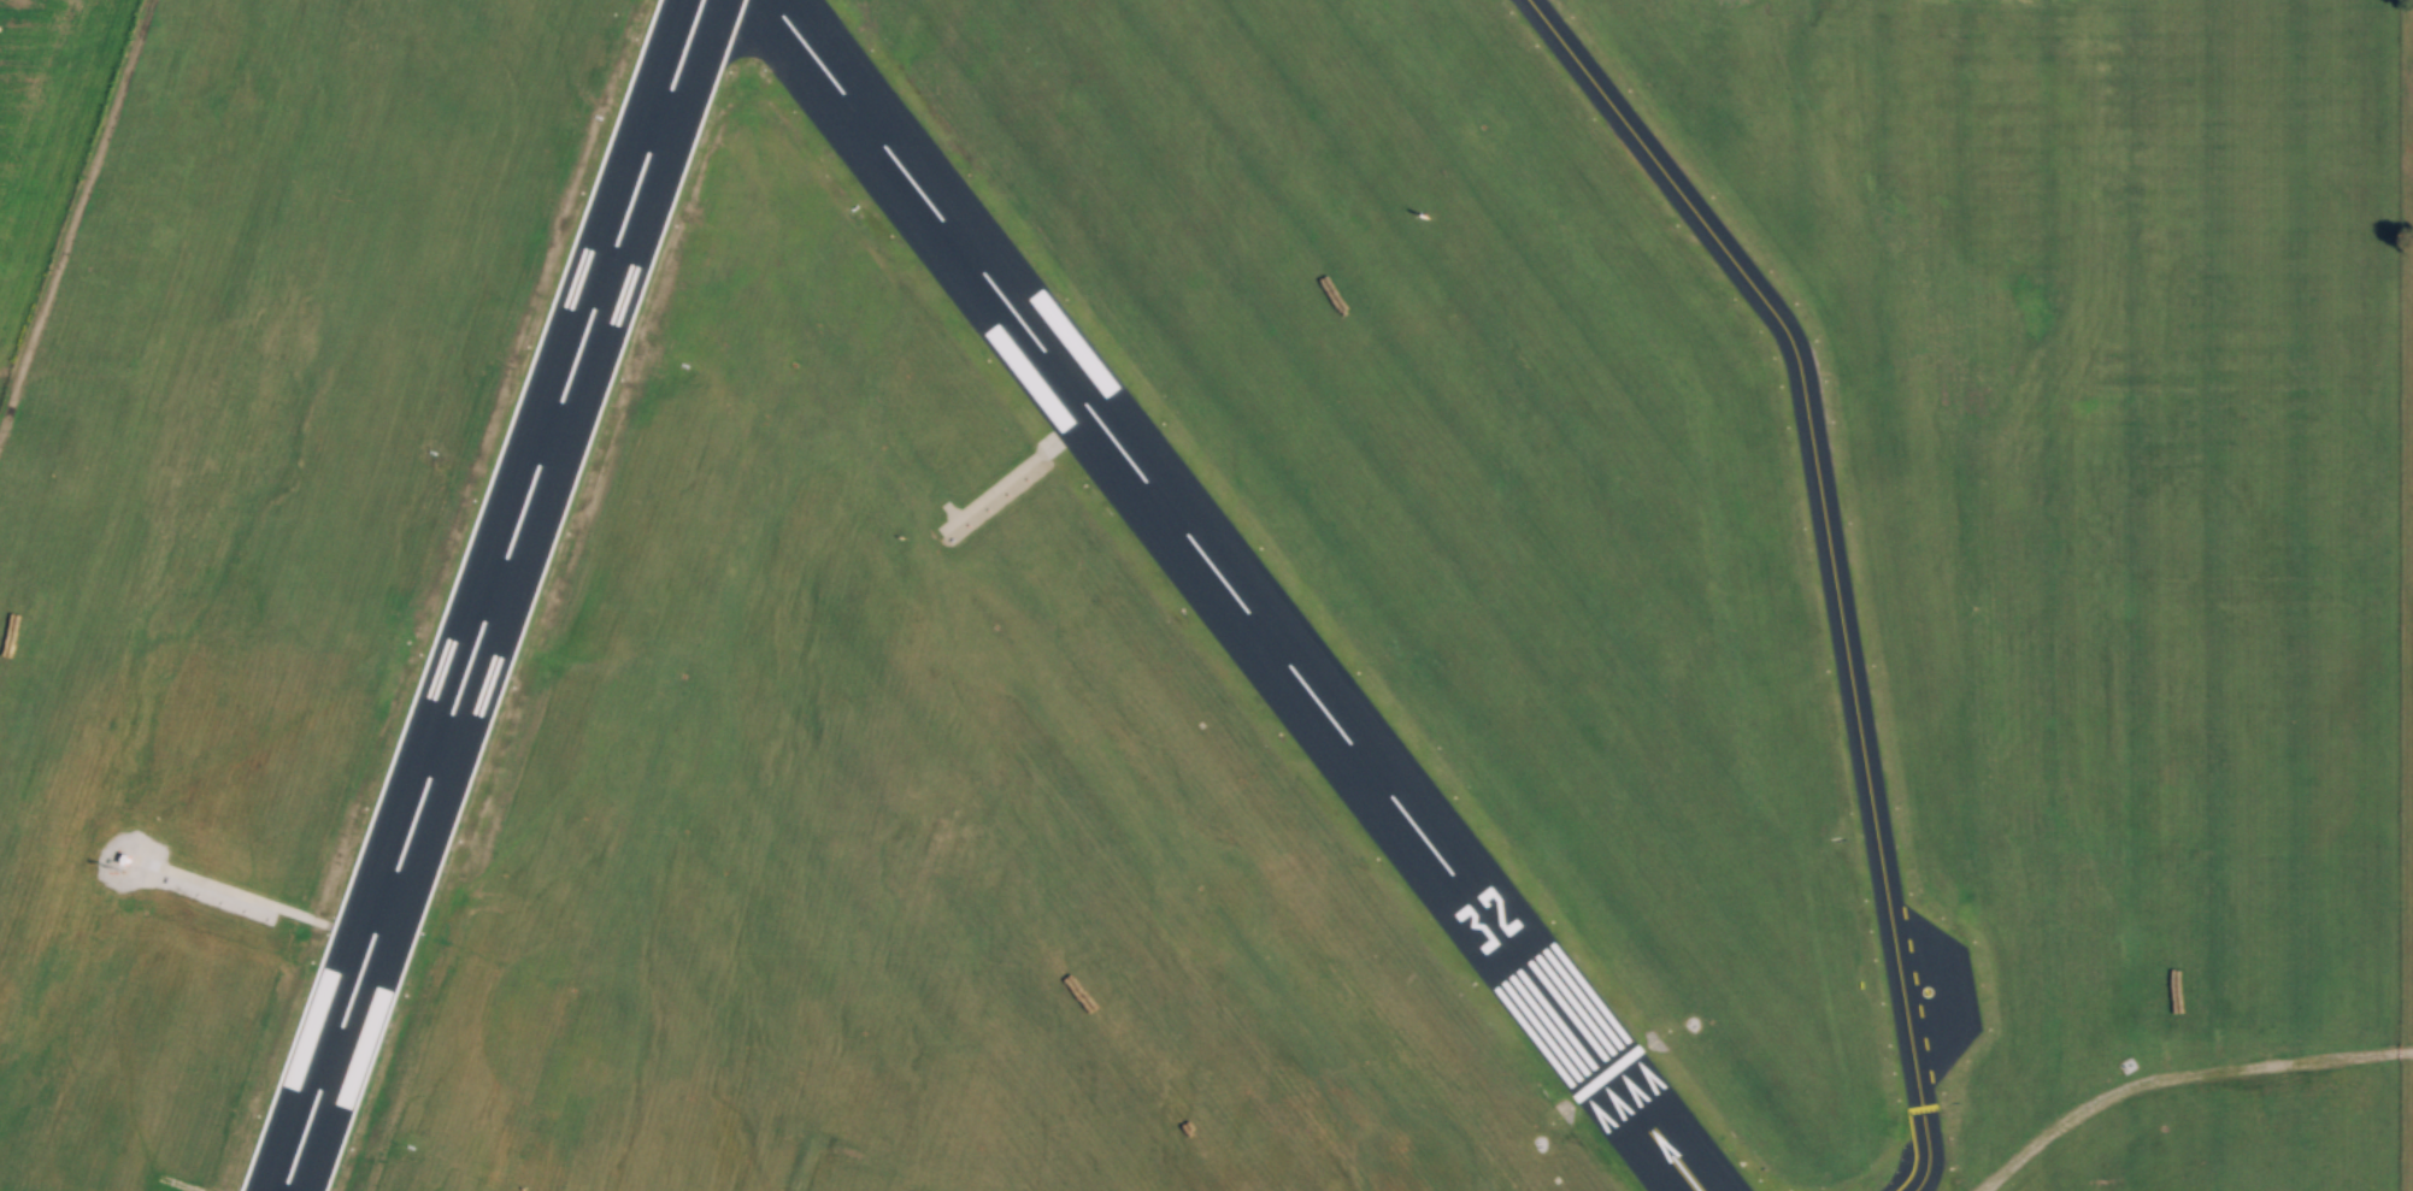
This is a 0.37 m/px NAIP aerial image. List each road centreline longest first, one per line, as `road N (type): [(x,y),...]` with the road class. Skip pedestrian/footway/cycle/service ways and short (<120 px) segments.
road 1 (track): [(148,0),(0,419)]

